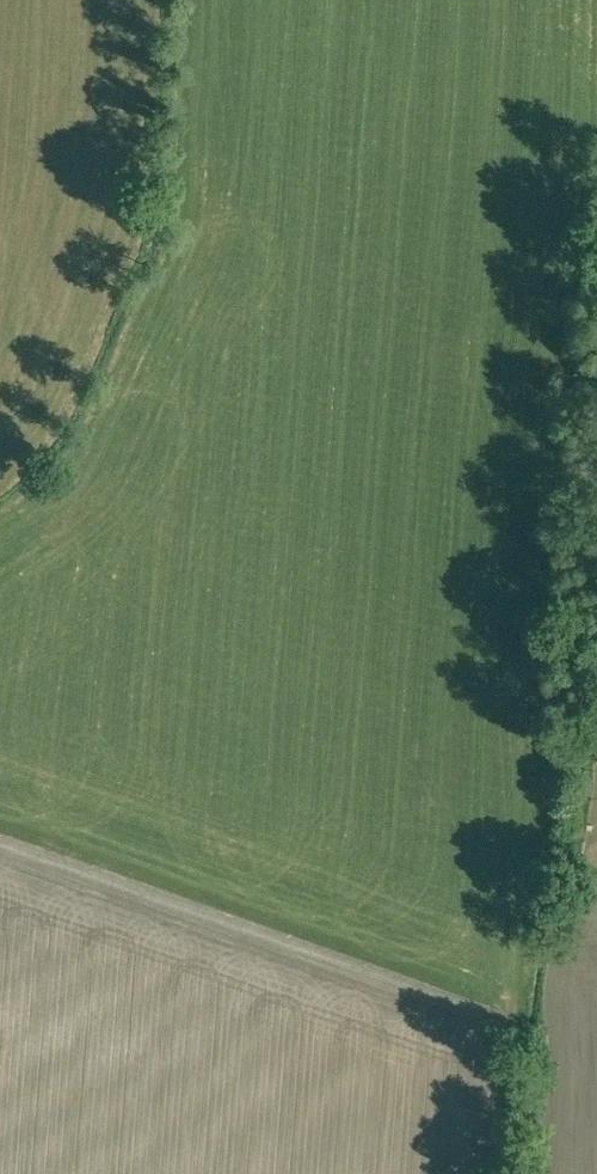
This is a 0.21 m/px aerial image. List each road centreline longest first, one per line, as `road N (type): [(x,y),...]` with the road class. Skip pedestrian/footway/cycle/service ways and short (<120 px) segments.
road 1 (track): [(521,1011),(507,1173)]

